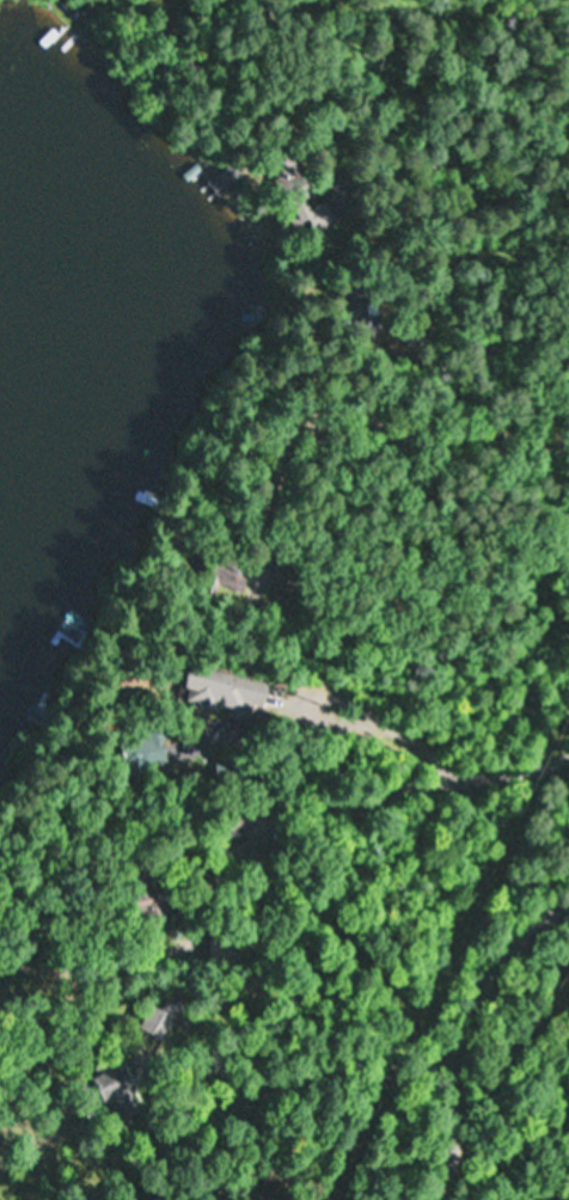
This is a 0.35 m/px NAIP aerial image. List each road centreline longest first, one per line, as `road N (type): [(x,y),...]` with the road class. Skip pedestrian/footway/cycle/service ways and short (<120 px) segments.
road 1 (residential): [(421,1199),(441,1159),(455,1020),(491,956),(568,892)]

